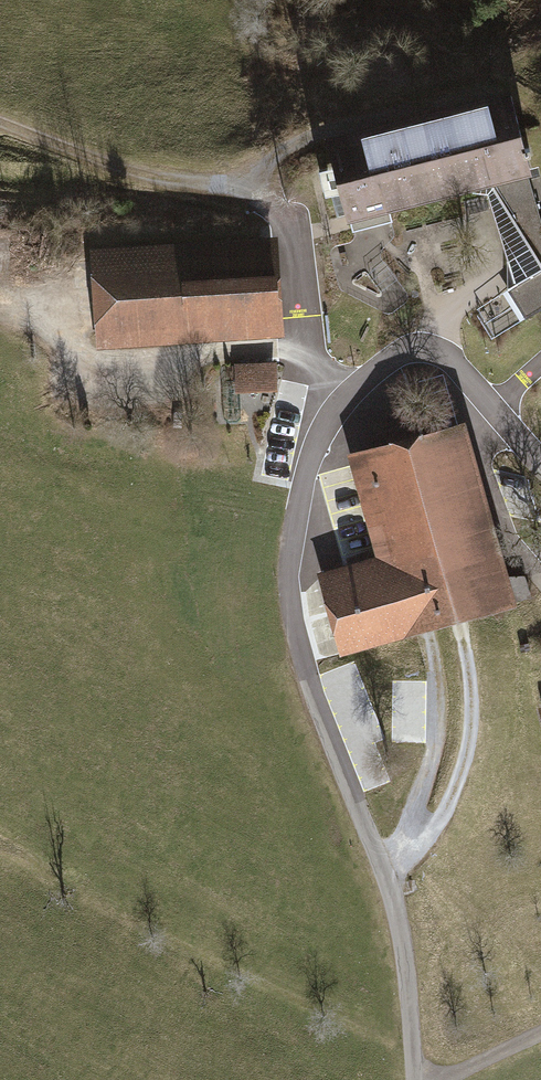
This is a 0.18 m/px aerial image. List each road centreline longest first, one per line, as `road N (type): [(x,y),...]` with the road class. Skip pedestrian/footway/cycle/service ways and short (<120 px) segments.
road 1 (unclassified): [(540,470),(453,377),(419,366),(390,385),(301,495),(286,577),(303,663),(374,838),(403,949),(413,1079)]
road 2 (track): [(336,452),(303,399),(287,239),(251,191),(104,164),(0,124)]

